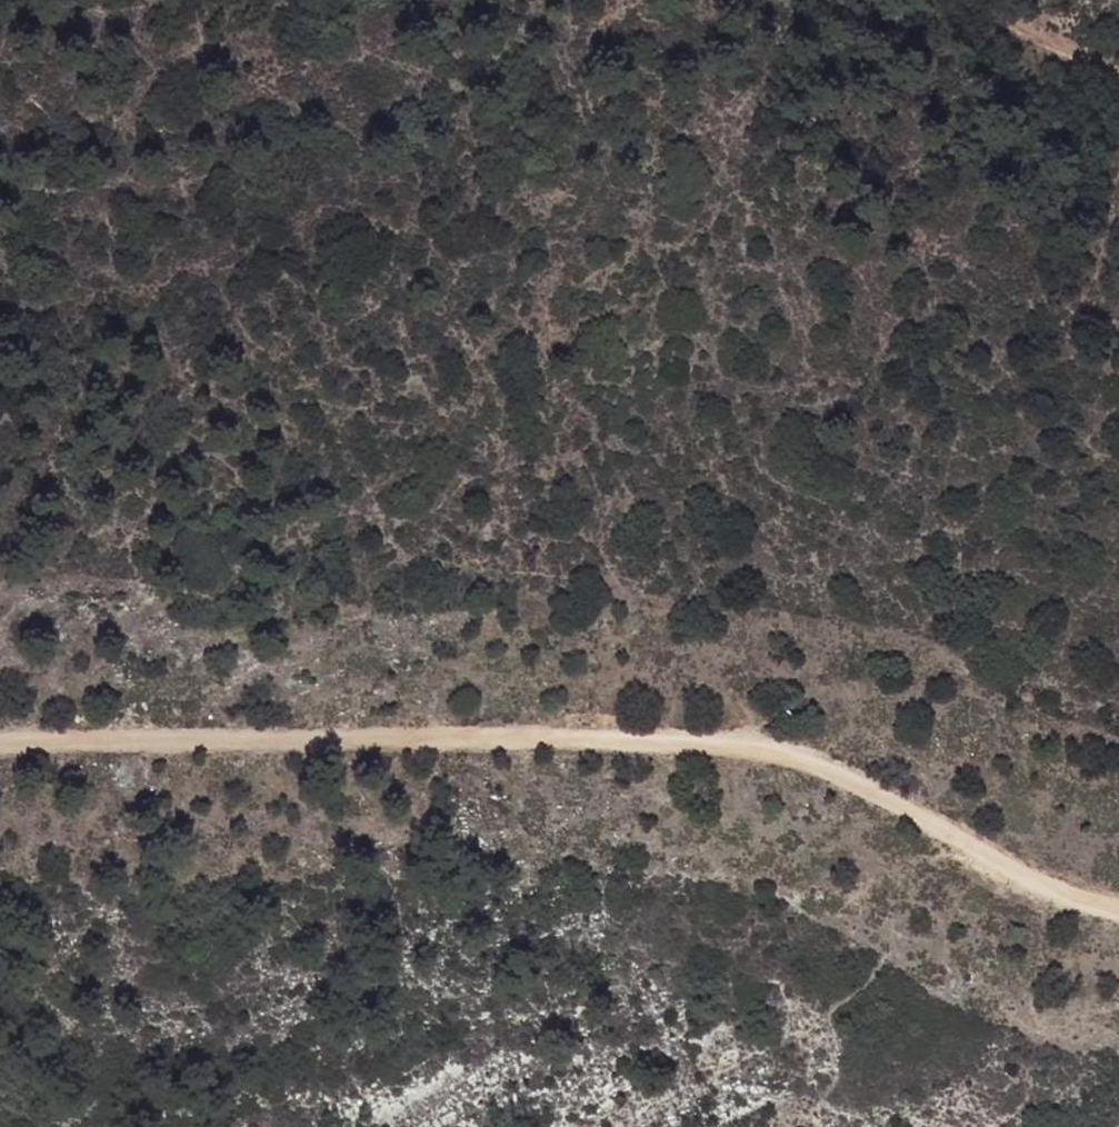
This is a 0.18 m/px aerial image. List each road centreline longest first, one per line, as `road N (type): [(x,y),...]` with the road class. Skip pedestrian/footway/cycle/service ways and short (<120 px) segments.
road 1 (track): [(1118,907),(754,743),(0,743)]
road 2 (track): [(998,0),(1118,71)]

